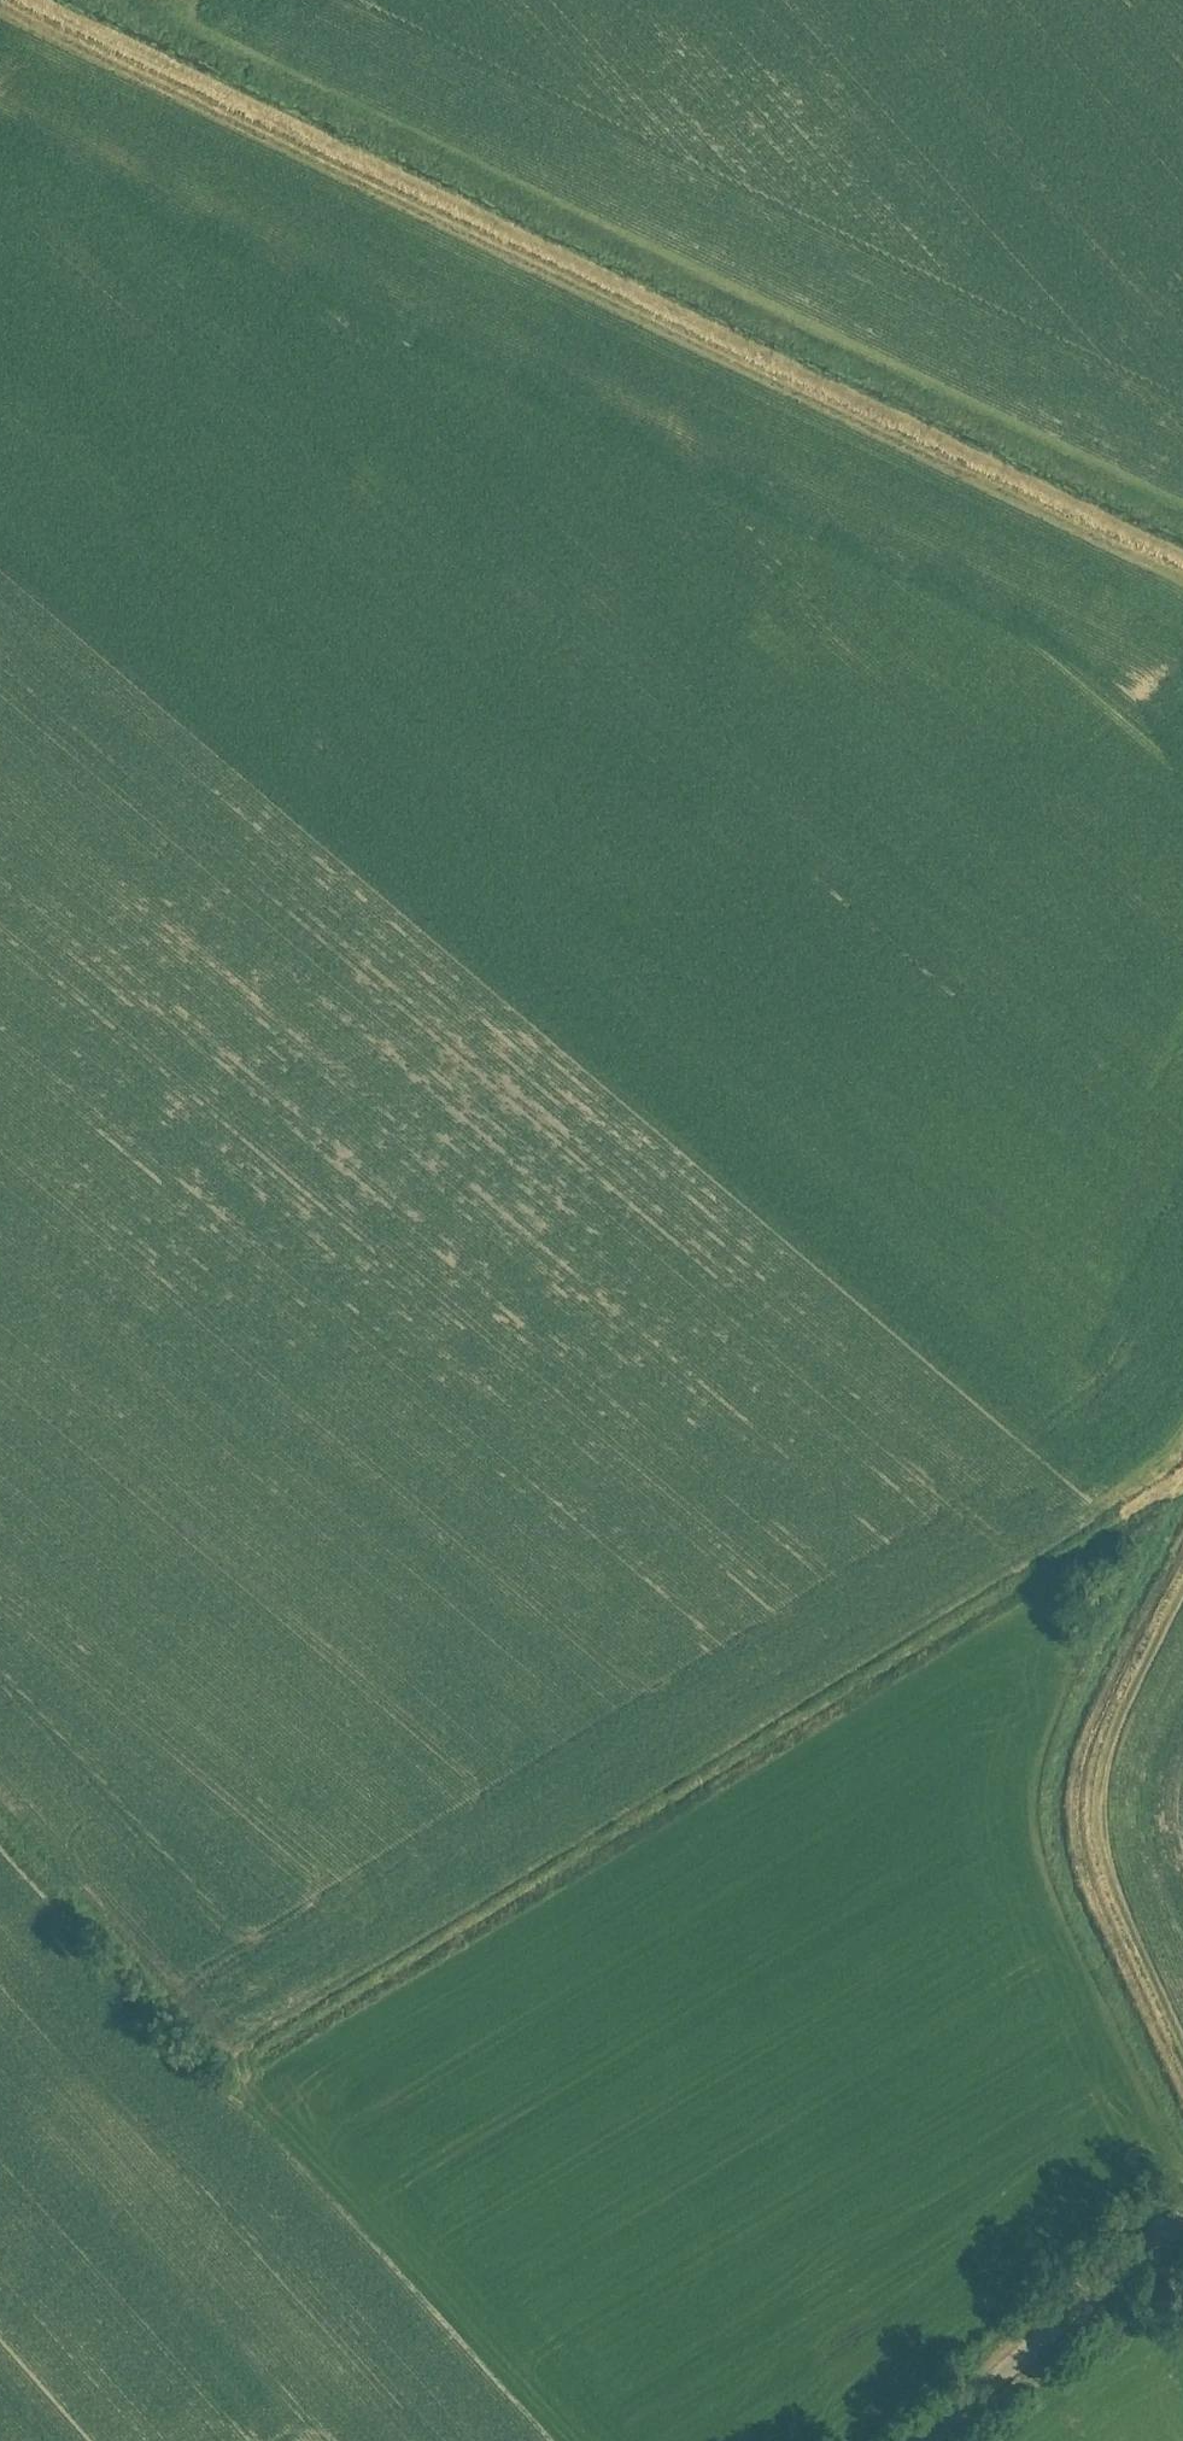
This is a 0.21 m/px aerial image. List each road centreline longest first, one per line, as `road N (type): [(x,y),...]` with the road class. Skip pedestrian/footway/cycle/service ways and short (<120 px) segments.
road 1 (residential): [(927,2440),(1182,2212)]

